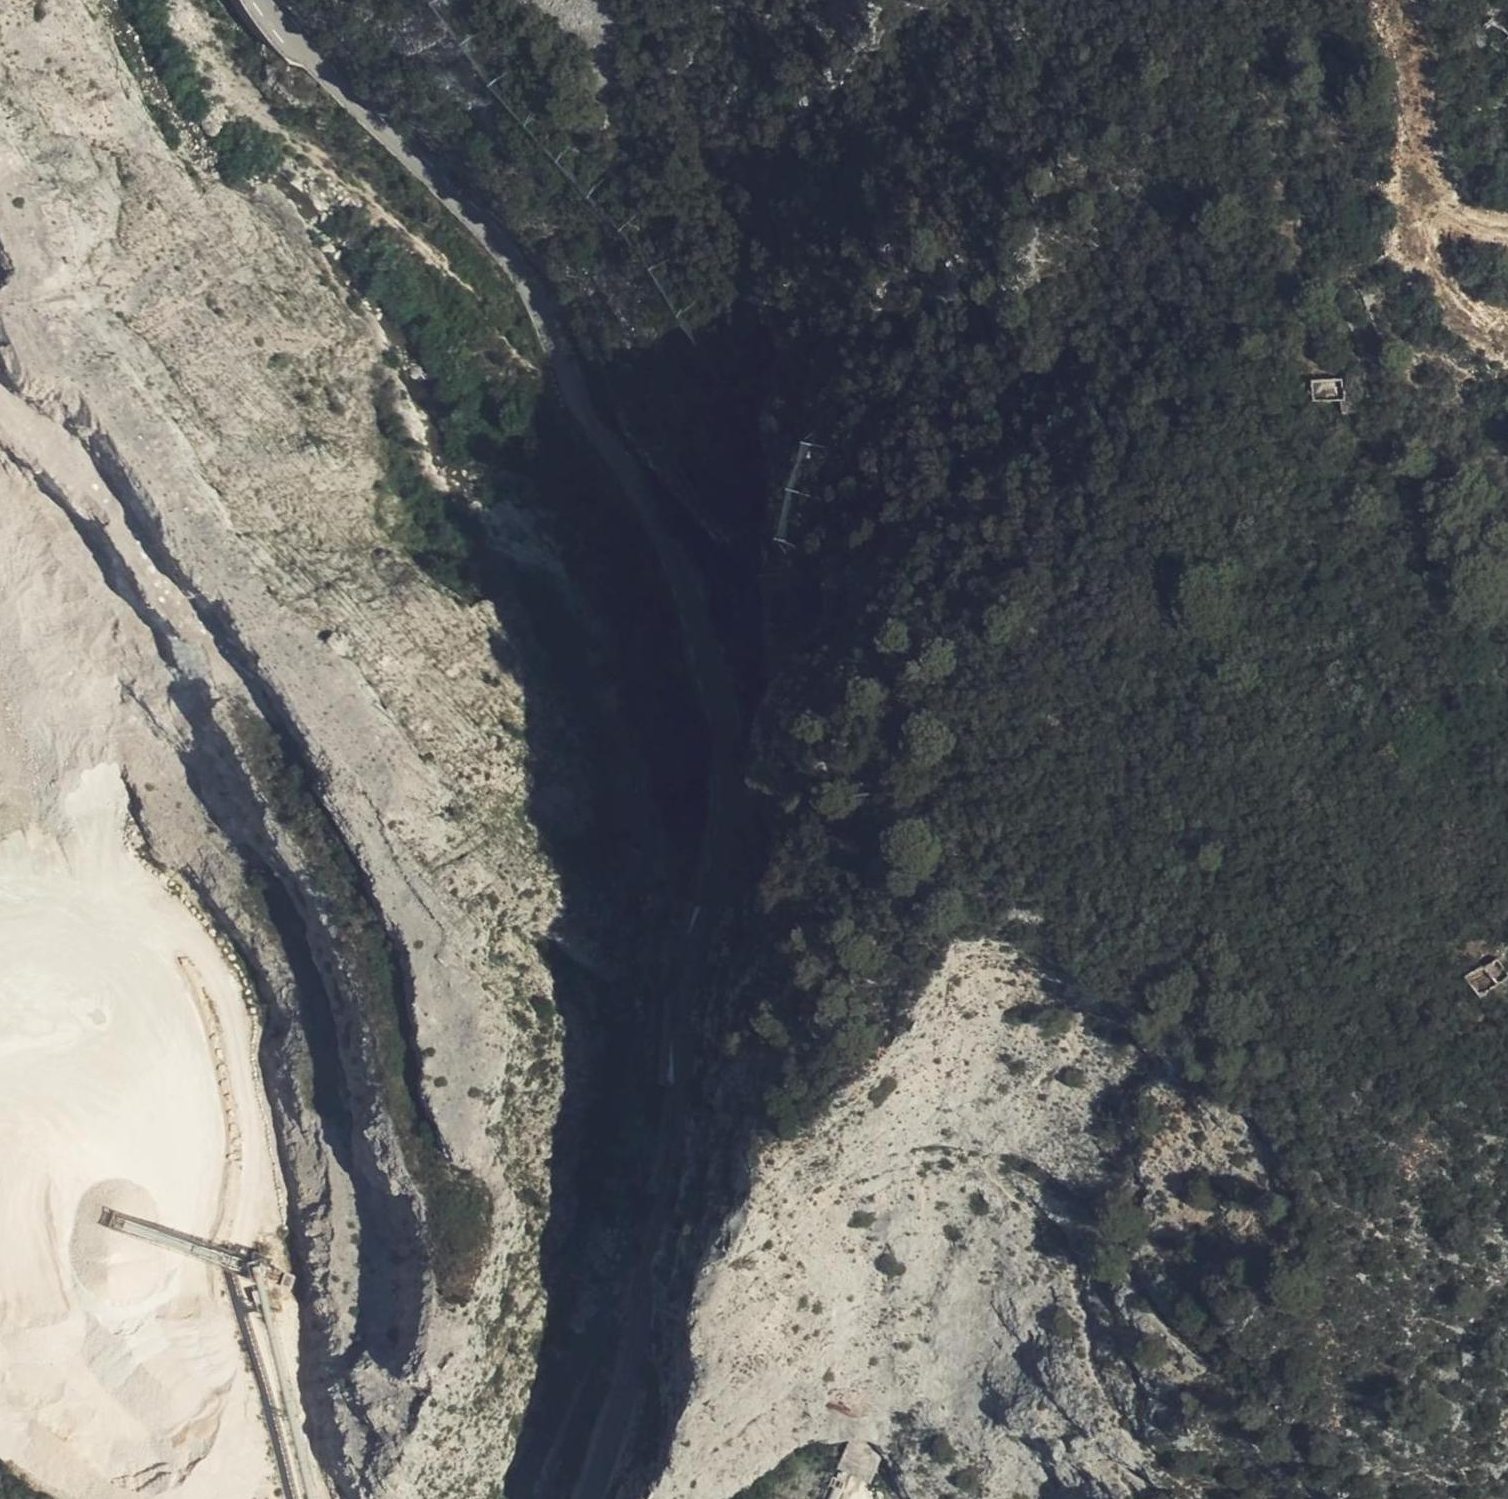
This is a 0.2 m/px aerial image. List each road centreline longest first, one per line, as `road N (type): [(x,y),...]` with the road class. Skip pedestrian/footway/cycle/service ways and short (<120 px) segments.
road 1 (tertiary): [(594,1498),(650,1311),(714,820),(719,743),(710,667),(679,576),(528,283),(491,231),(342,85),(269,0)]

